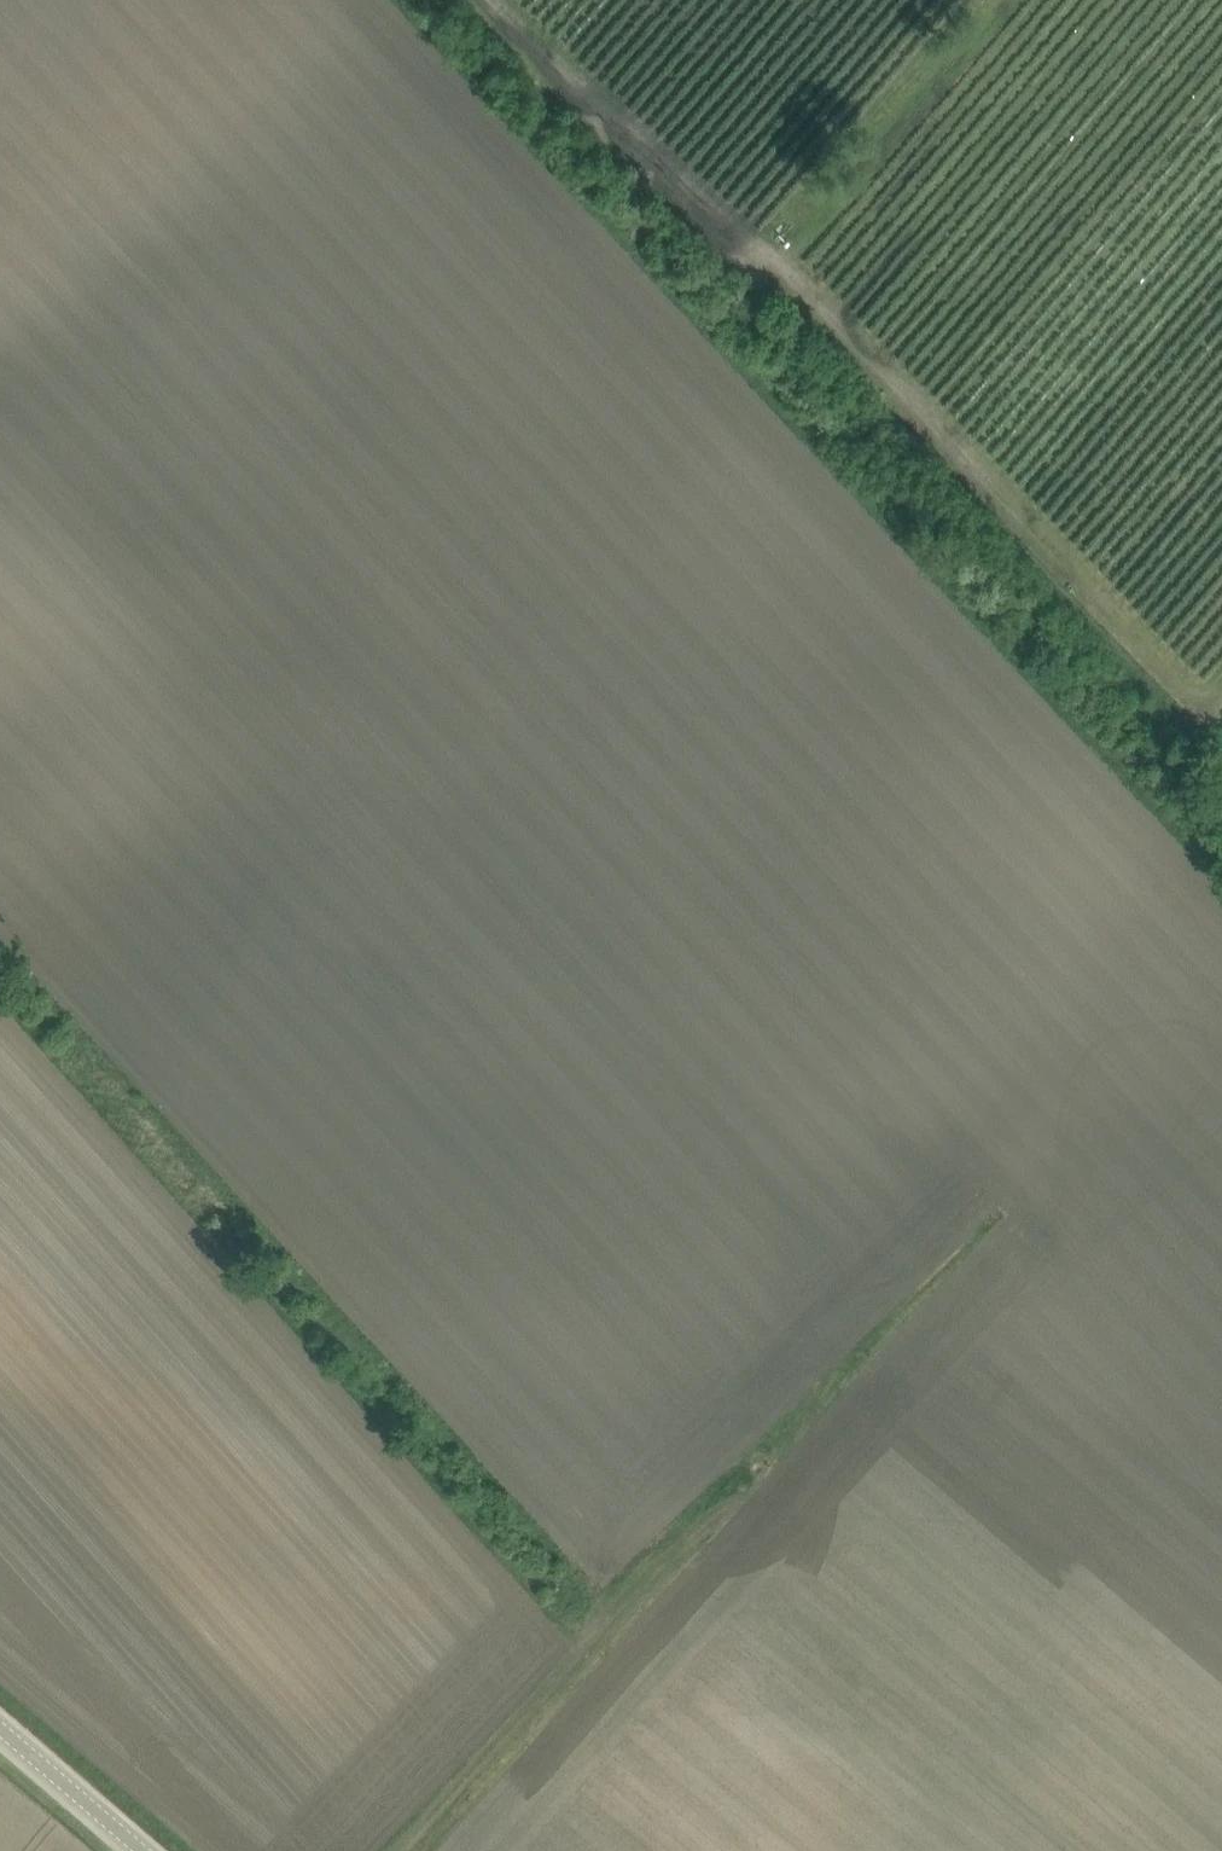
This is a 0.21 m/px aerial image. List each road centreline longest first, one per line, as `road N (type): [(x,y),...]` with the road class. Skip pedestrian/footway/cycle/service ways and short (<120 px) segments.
road 1 (tertiary): [(144,1850),(0,1724)]

